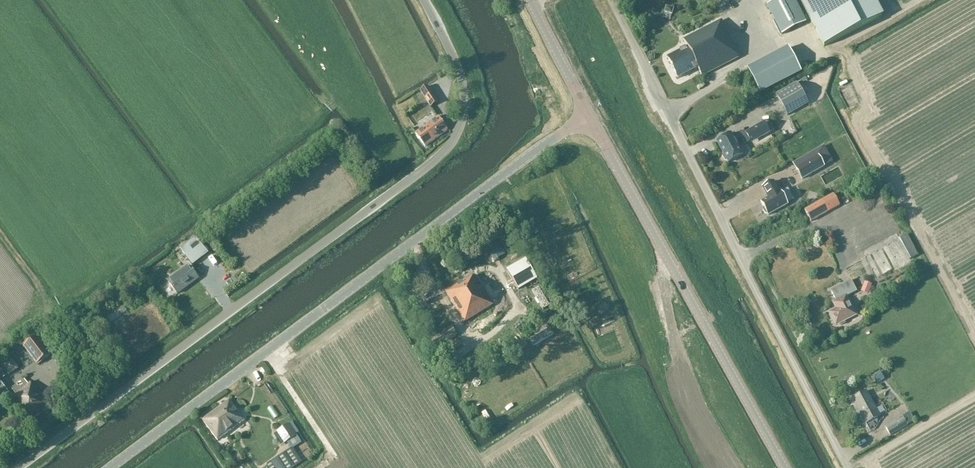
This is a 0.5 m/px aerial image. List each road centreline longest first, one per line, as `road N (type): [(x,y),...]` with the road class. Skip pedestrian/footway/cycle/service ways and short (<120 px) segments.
road 1 (unclassified): [(20,467),(451,144),(462,119),(462,80),(425,0)]
road 2 (tertiary): [(113,467),(589,117)]
road 3 (unclassified): [(848,467),(611,0)]
road 4 (tertiary): [(785,467),(589,117)]
road 5 (tertiary): [(589,117),(530,0)]

